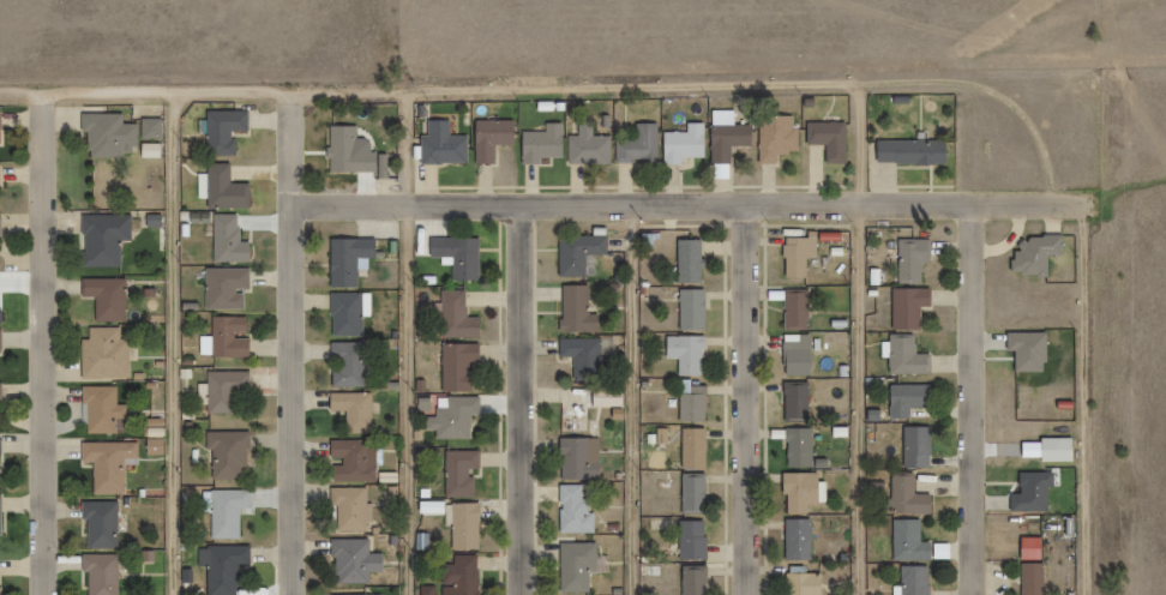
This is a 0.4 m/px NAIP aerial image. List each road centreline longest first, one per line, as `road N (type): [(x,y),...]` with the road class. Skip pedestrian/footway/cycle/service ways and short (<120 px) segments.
road 1 (residential): [(1107,203),(288,208)]
road 2 (residential): [(289,594),(293,95)]
road 3 (residential): [(46,594),(48,97)]
road 4 (residential): [(745,594),(745,204)]
road 5 (residential): [(972,594),(970,205)]
road 6 (residential): [(520,594),(518,208)]

